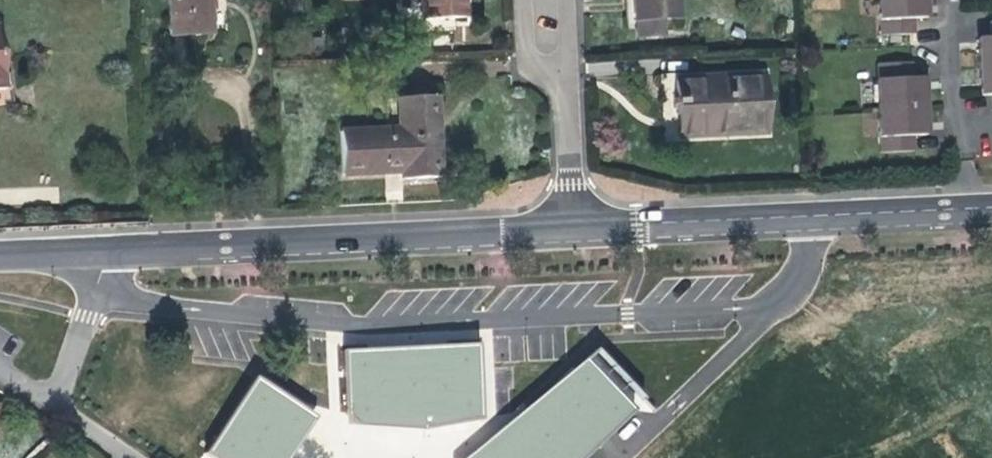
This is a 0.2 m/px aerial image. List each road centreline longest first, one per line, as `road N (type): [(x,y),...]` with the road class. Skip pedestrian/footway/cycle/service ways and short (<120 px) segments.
road 1 (residential): [(103,295),(292,319),(492,323),(758,309)]
road 2 (tertiary): [(576,223),(124,243)]
road 3 (tertiary): [(819,212),(576,223)]
road 4 (residential): [(758,309),(756,329),(617,457)]
road 5 (tertiary): [(991,205),(819,212)]
road 6 (residential): [(576,223),(566,78)]
road 7 (tertiary): [(124,243),(0,249)]
road 8 (residential): [(758,309),(787,296),(808,259),(819,212)]

